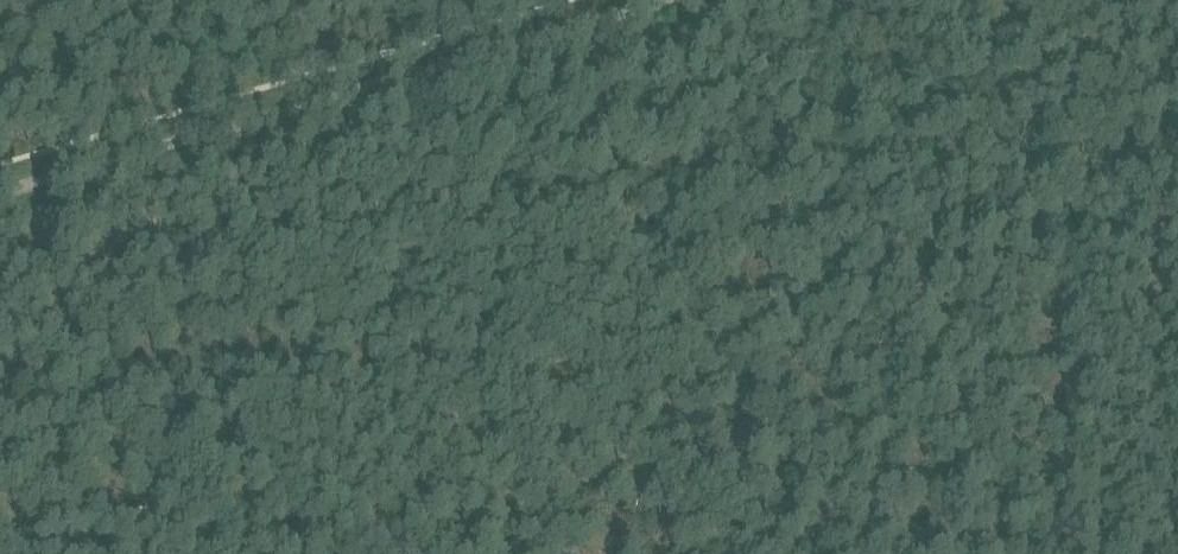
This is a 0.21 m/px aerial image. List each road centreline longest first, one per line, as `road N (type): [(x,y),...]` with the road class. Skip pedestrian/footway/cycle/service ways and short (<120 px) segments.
road 1 (track): [(671,0),(0,197)]

